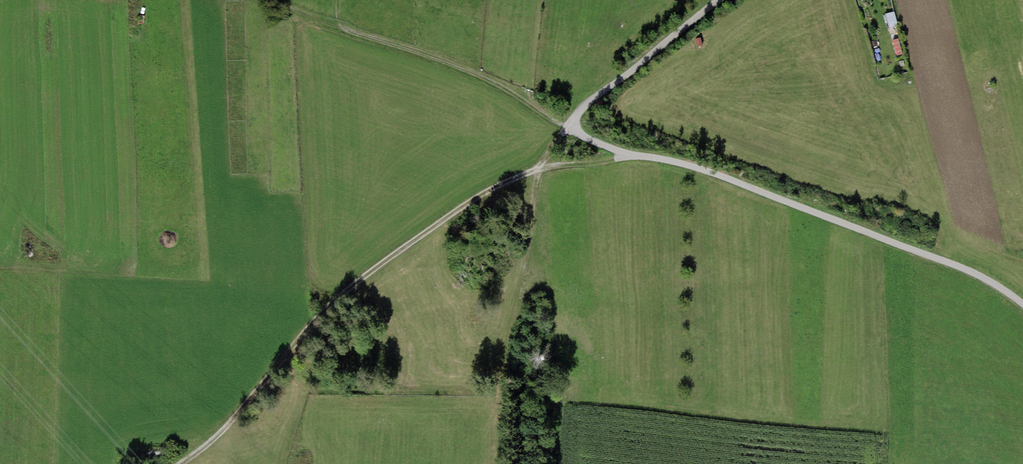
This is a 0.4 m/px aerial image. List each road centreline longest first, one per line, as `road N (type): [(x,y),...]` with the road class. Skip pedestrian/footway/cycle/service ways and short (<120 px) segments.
road 1 (track): [(1022,305),(1000,286),(690,167),(640,158),(542,170)]
road 2 (track): [(542,170),(492,191),(335,303),(228,430),(187,463)]
road 3 (track): [(267,0),(485,78),(573,127)]
road 4 (track): [(542,170),(581,109),(719,0)]

